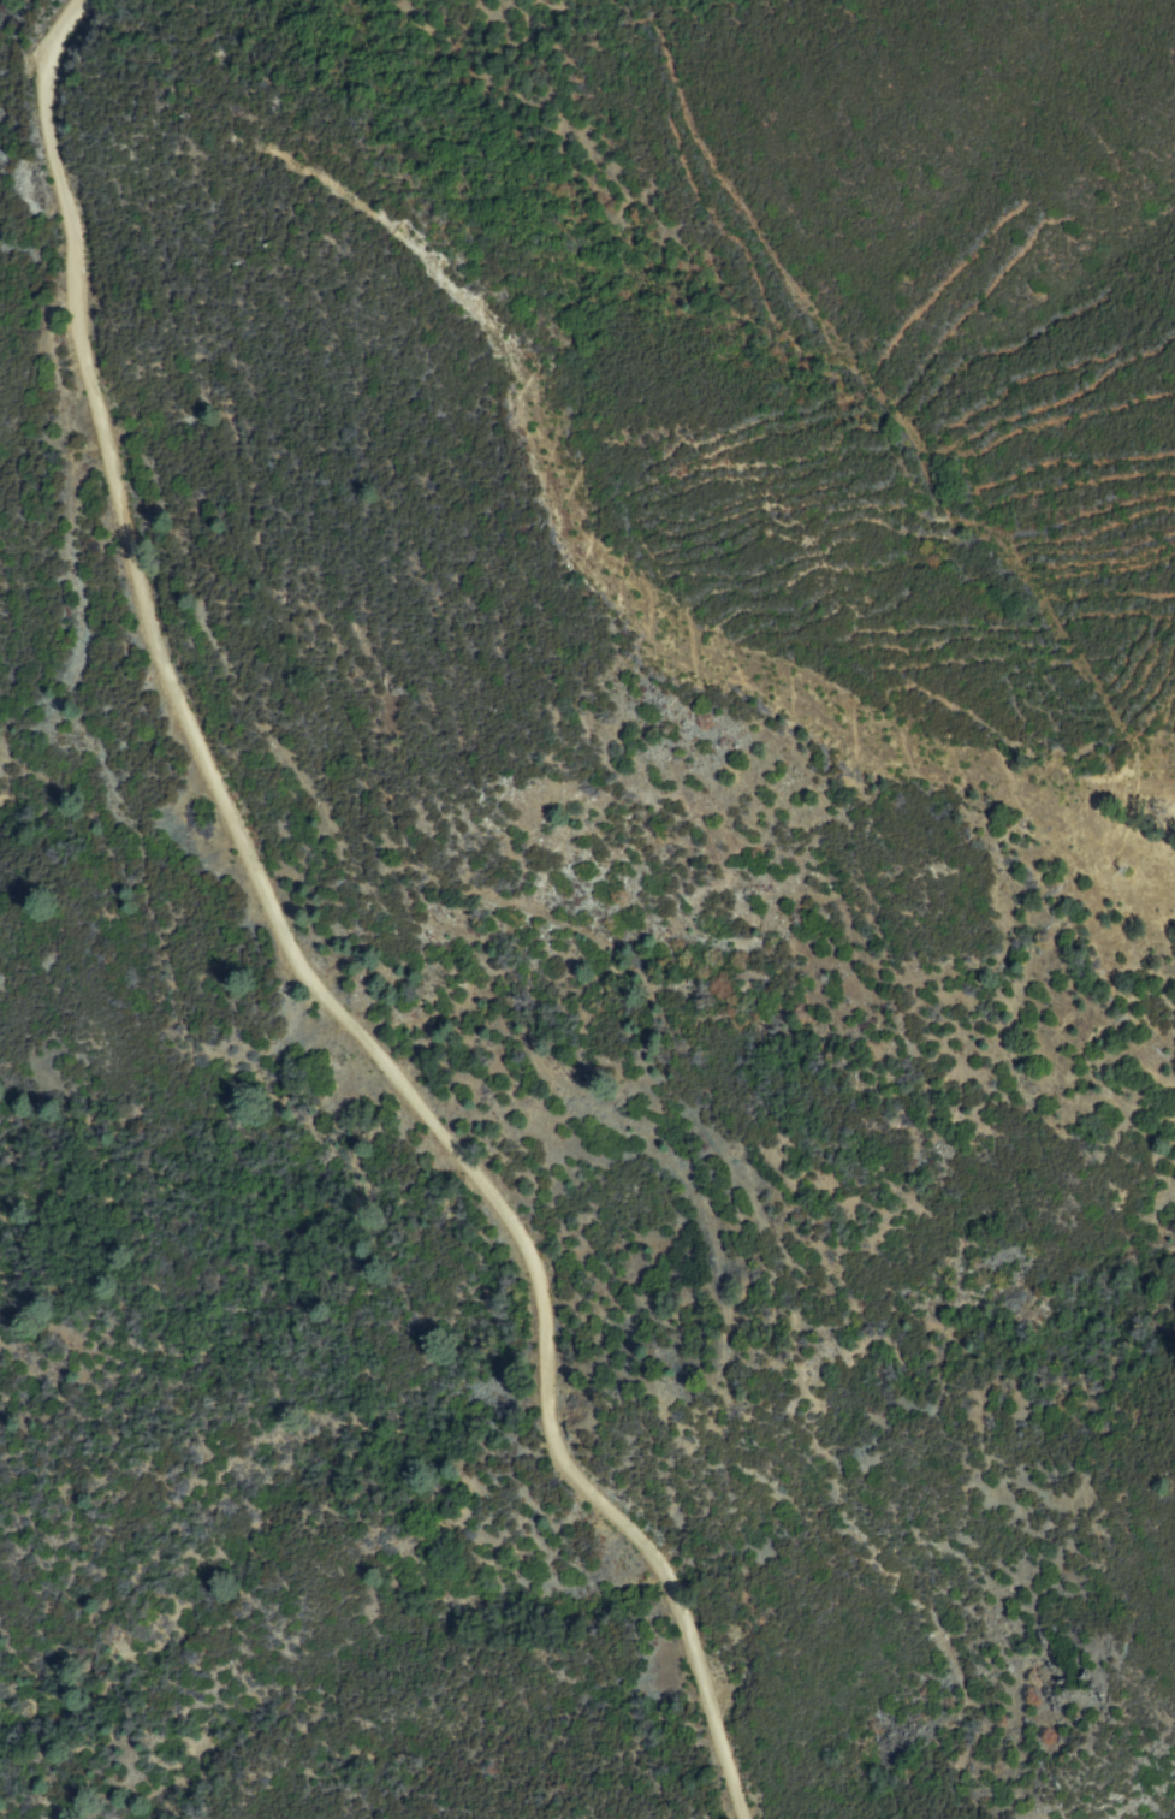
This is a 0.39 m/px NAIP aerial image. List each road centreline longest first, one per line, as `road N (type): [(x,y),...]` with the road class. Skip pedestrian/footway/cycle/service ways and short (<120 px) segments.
road 1 (track): [(737,1818),(694,1658),(659,1576),(558,1454),(538,1305),(514,1237),(284,958),(153,640),(78,355),(64,230),(41,138),(53,40),(81,0)]

